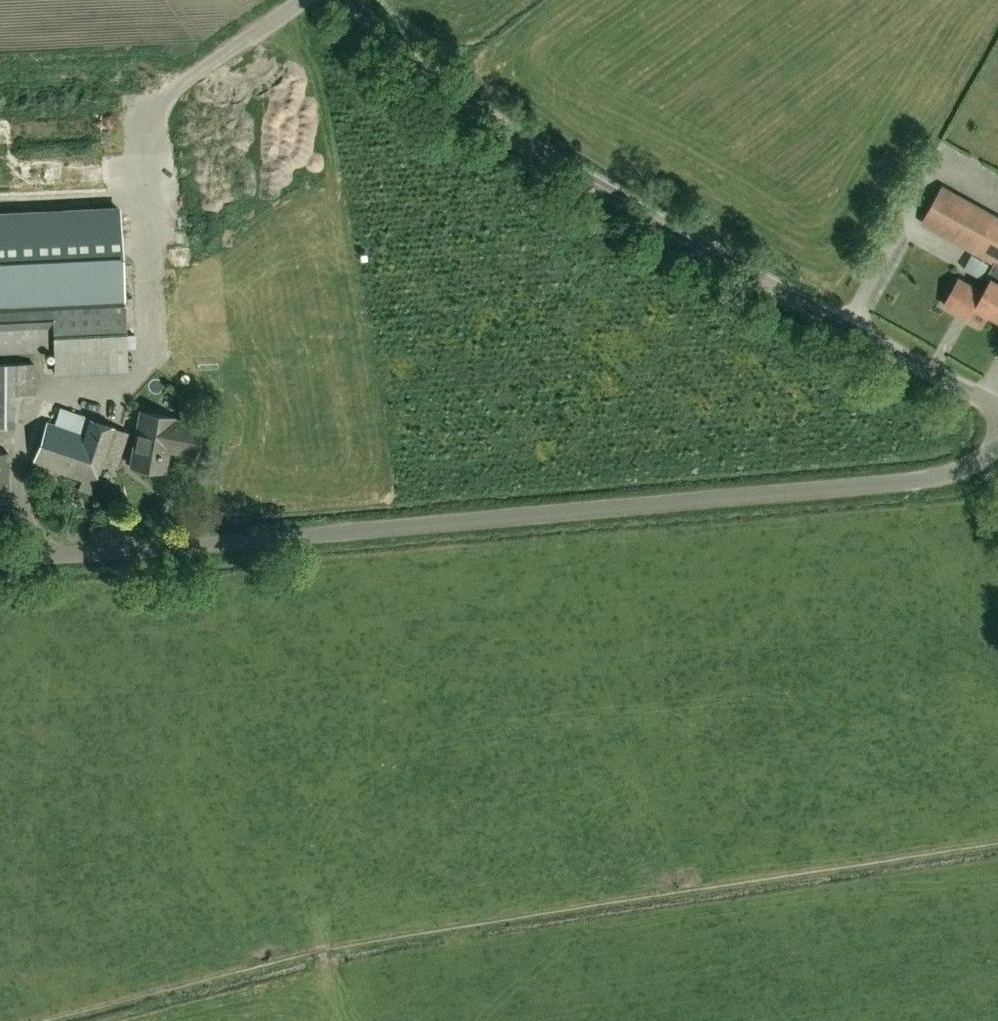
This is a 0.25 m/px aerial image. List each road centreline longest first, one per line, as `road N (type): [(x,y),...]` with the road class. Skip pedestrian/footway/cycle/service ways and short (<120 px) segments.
road 1 (unclassified): [(0,556),(235,547),(929,481),(976,466),(997,448)]
road 2 (track): [(32,1020),(273,959),(434,928),(997,843)]
road 3 (unclassified): [(997,410),(724,260),(465,104),(349,0)]

